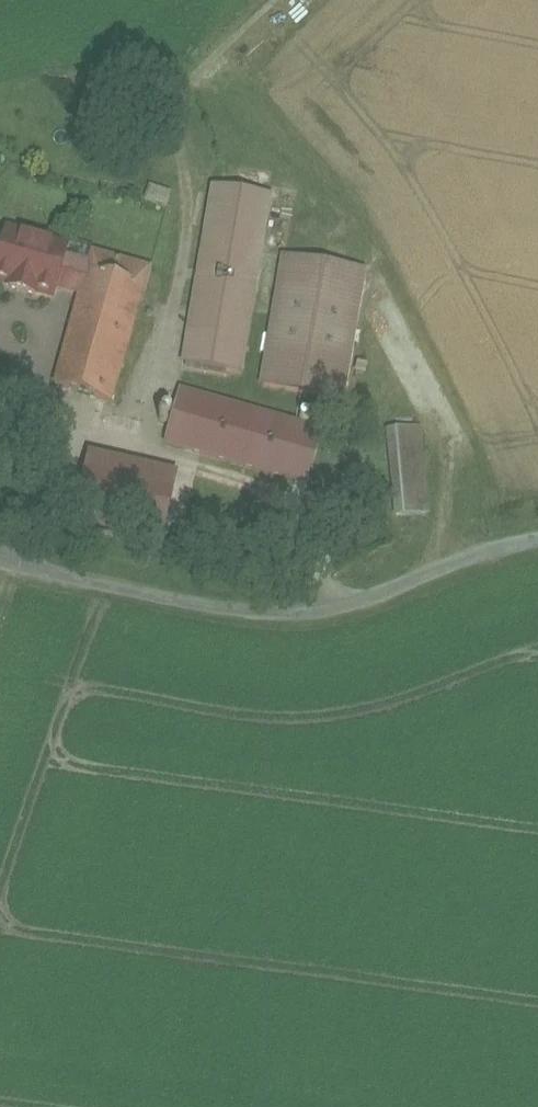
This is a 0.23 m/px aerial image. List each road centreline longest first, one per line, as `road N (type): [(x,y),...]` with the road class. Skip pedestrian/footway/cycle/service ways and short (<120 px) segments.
road 1 (unclassified): [(0,553),(236,596),(307,597),(537,524)]

